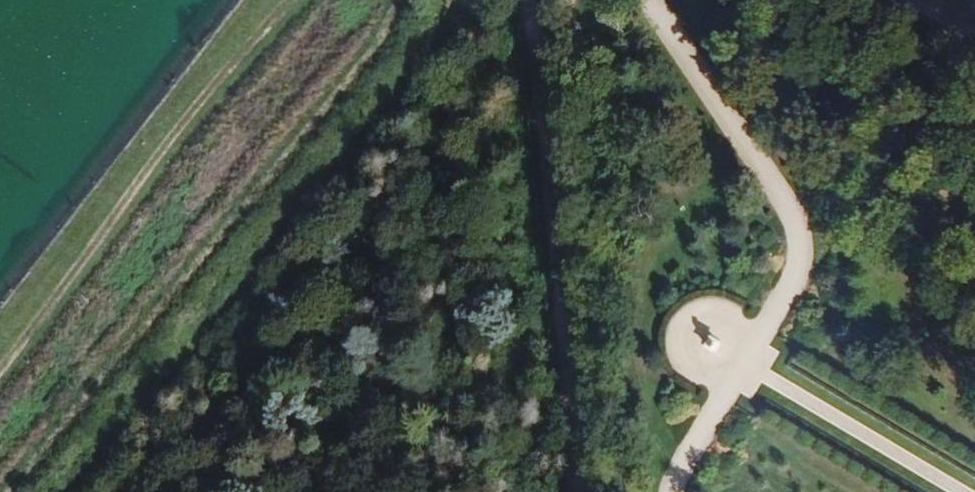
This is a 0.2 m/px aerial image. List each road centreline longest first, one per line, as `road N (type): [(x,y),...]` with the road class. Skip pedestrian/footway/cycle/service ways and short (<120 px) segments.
road 1 (track): [(531,0),(577,491)]
road 2 (track): [(298,0),(0,371)]

